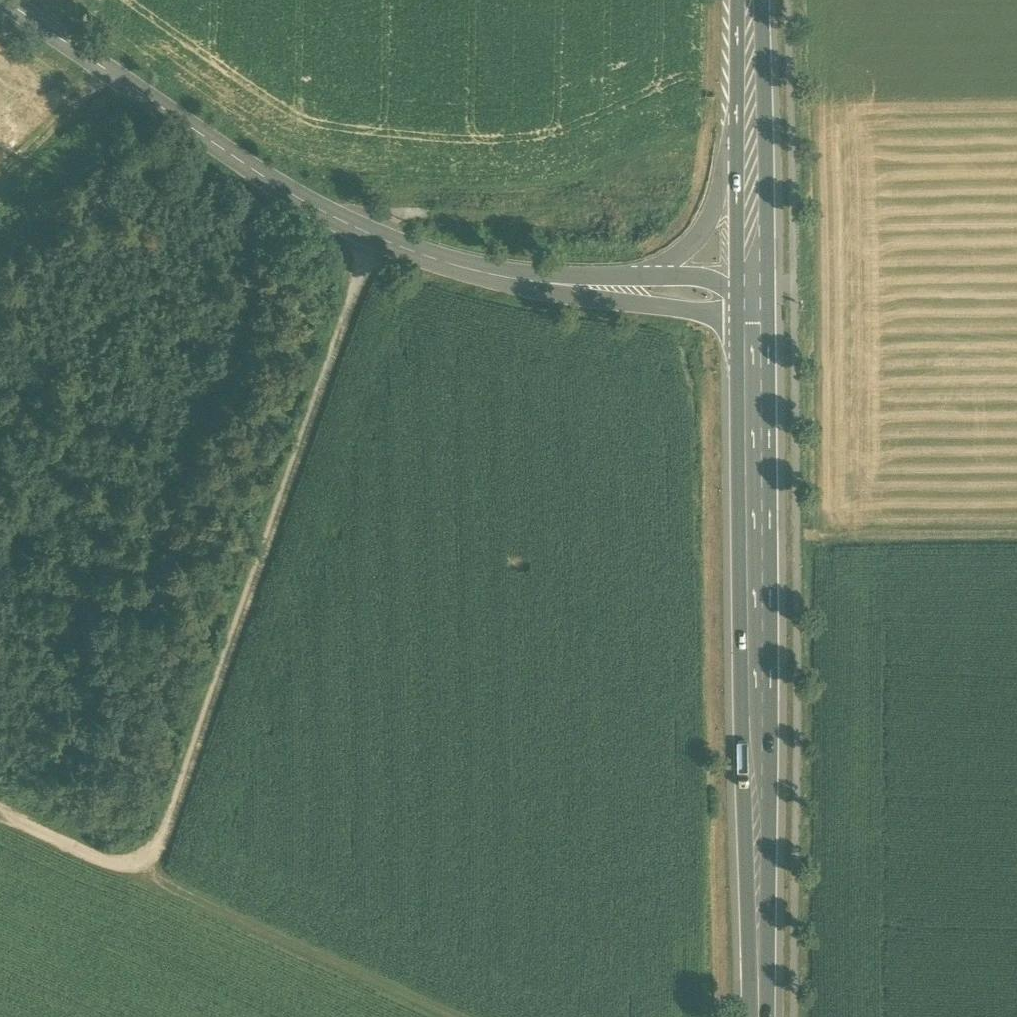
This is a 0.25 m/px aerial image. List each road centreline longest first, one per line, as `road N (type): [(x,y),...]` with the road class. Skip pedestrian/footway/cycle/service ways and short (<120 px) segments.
road 1 (primary): [(773,1016),(765,317)]
road 2 (track): [(146,881),(370,243)]
road 3 (tertiary): [(545,293),(475,280),(370,243),(0,0)]
road 4 (track): [(449,1016),(146,881)]
road 5 (tertiary): [(545,293),(591,304),(765,317)]
road 6 (tertiary): [(762,109),(717,239),(688,269),(653,283)]
road 7 (track): [(836,540),(1016,540)]
road 8 (track): [(0,205),(132,87)]
road 9 (primary): [(764,281),(762,109)]
road 10 (track): [(0,814),(146,881)]

